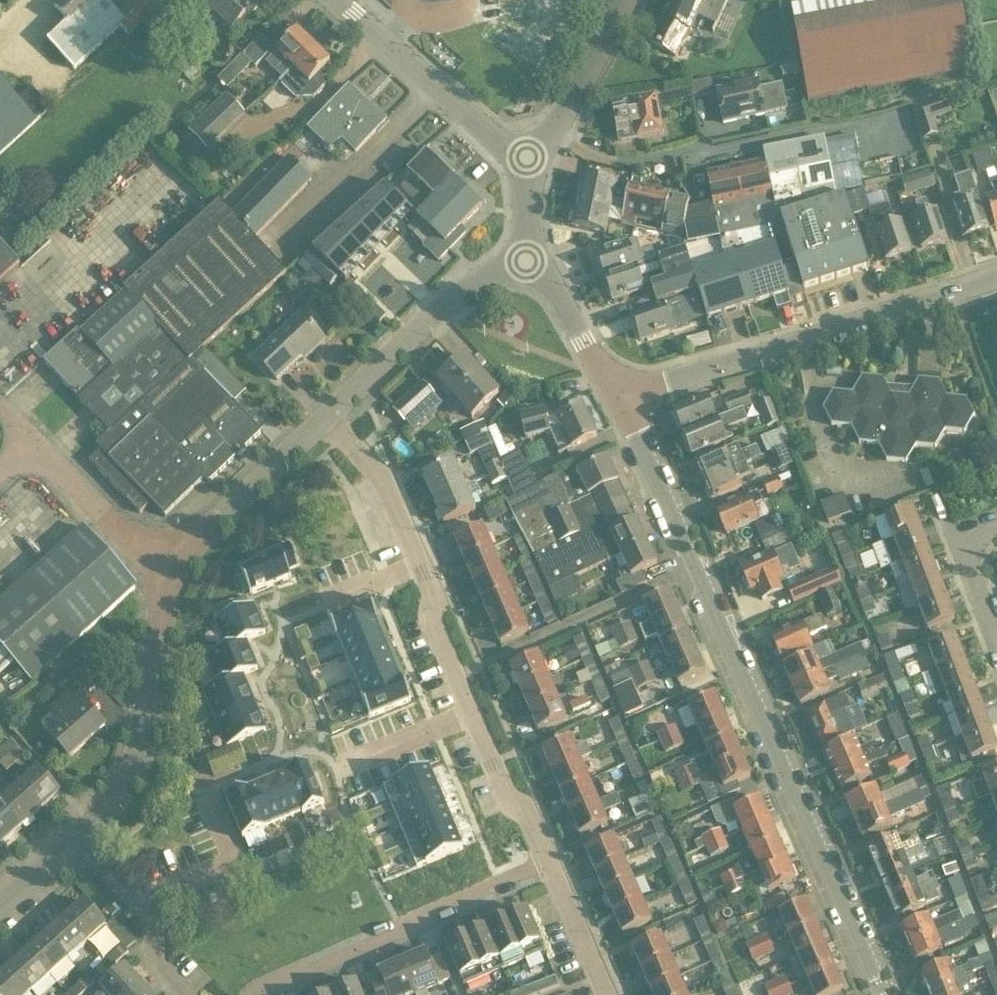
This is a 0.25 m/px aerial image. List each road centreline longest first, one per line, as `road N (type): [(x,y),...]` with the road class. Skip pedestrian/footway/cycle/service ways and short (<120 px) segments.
road 1 (tertiary): [(883,994),(619,399)]
road 2 (residential): [(417,550),(286,607),(278,645),(331,774),(471,714)]
road 3 (residential): [(619,399),(996,278)]
road 4 (residential): [(552,864),(254,994)]
road 5 (residential): [(82,841),(122,804),(144,751),(171,567)]
road 6 (residential): [(529,254),(474,280),(329,421)]
road 7 (residential): [(532,174),(341,0)]
road 8 (unclassified): [(0,481),(40,447),(171,567)]
road 9 (residential): [(171,567),(329,421)]
road 10 (tertiary): [(532,174),(626,0)]
road 11 (residential): [(190,994),(159,960),(156,929),(82,841)]
road 12 (residential): [(417,550),(435,627),(471,714)]
road 13 (tertiary): [(619,399),(529,254)]
road 14 (residential): [(471,714),(552,864)]
road 15 (residential): [(329,421),(385,478),(417,550)]
road 16 (residential): [(552,864),(605,994)]
road 17 (residential): [(996,647),(964,553),(996,529)]

